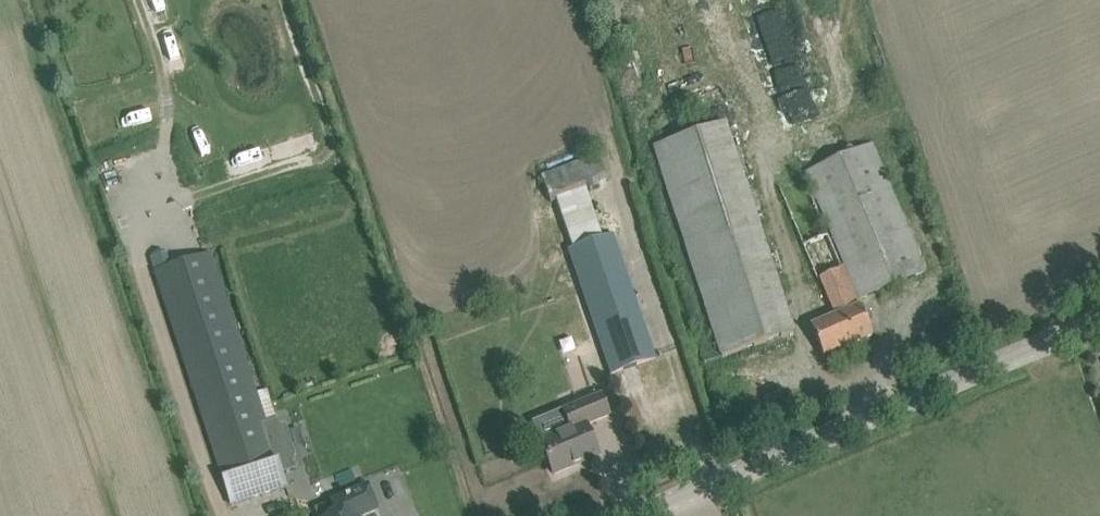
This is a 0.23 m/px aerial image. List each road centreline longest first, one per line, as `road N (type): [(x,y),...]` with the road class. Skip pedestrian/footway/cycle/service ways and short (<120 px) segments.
road 1 (unclassified): [(632,515),(1099,319)]

